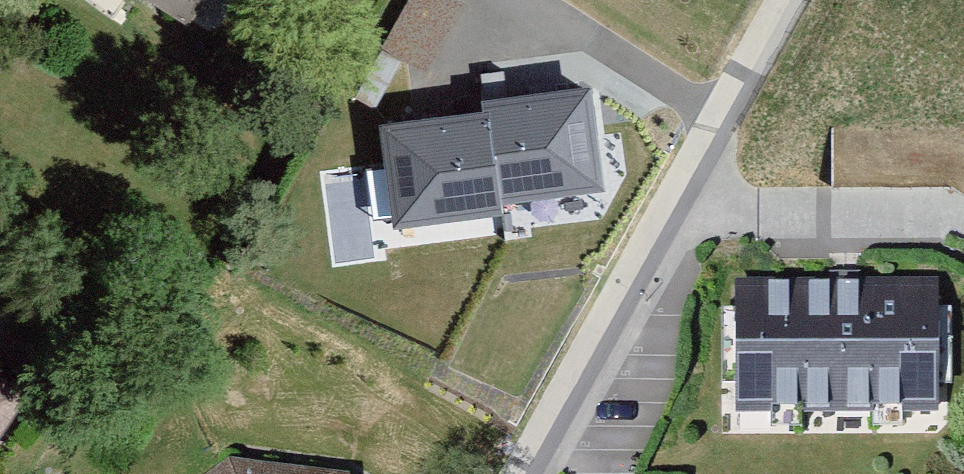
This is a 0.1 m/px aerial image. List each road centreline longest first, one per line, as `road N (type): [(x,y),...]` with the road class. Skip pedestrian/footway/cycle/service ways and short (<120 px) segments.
road 1 (residential): [(661,223),(963,215)]
road 2 (residential): [(661,223),(522,473)]
road 3 (residential): [(784,0),(661,223)]

